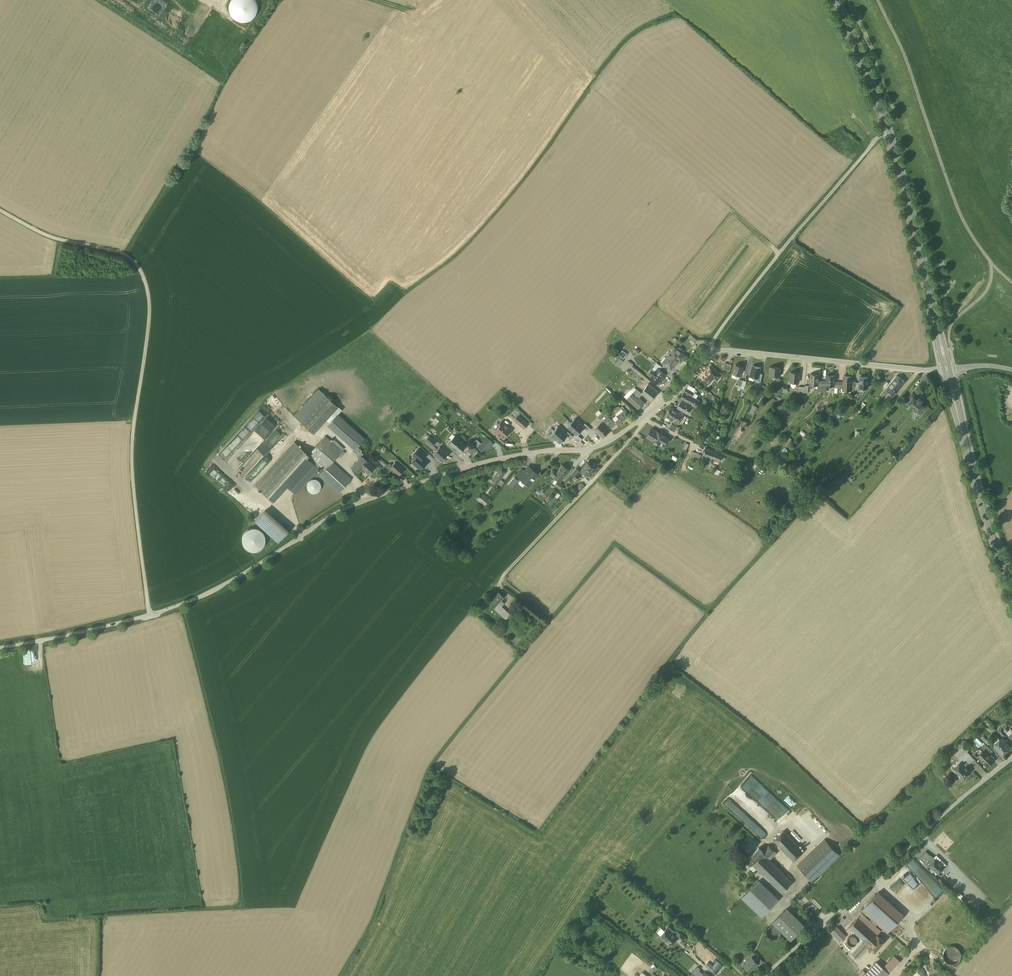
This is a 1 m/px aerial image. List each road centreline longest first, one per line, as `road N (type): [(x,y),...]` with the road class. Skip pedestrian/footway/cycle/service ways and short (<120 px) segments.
road 1 (unclassified): [(150,615),(217,589),(368,500),(489,461),(599,447),(674,393),(711,351)]
road 2 (unclassified): [(0,210),(50,237),(129,256),(146,280),(151,309),(133,467),(150,615)]
road 3 (residential): [(764,975),(1011,758)]
road 4 (residential): [(889,130),(780,252),(711,351)]
road 5 (secondary): [(889,130),(947,369)]
road 6 (unclassified): [(711,351),(947,369)]
road 7 (secondary): [(947,369),(971,476),(1011,591)]
road 8 (unclassified): [(0,648),(150,615)]
road 9 (secondary): [(836,0),(889,130)]

